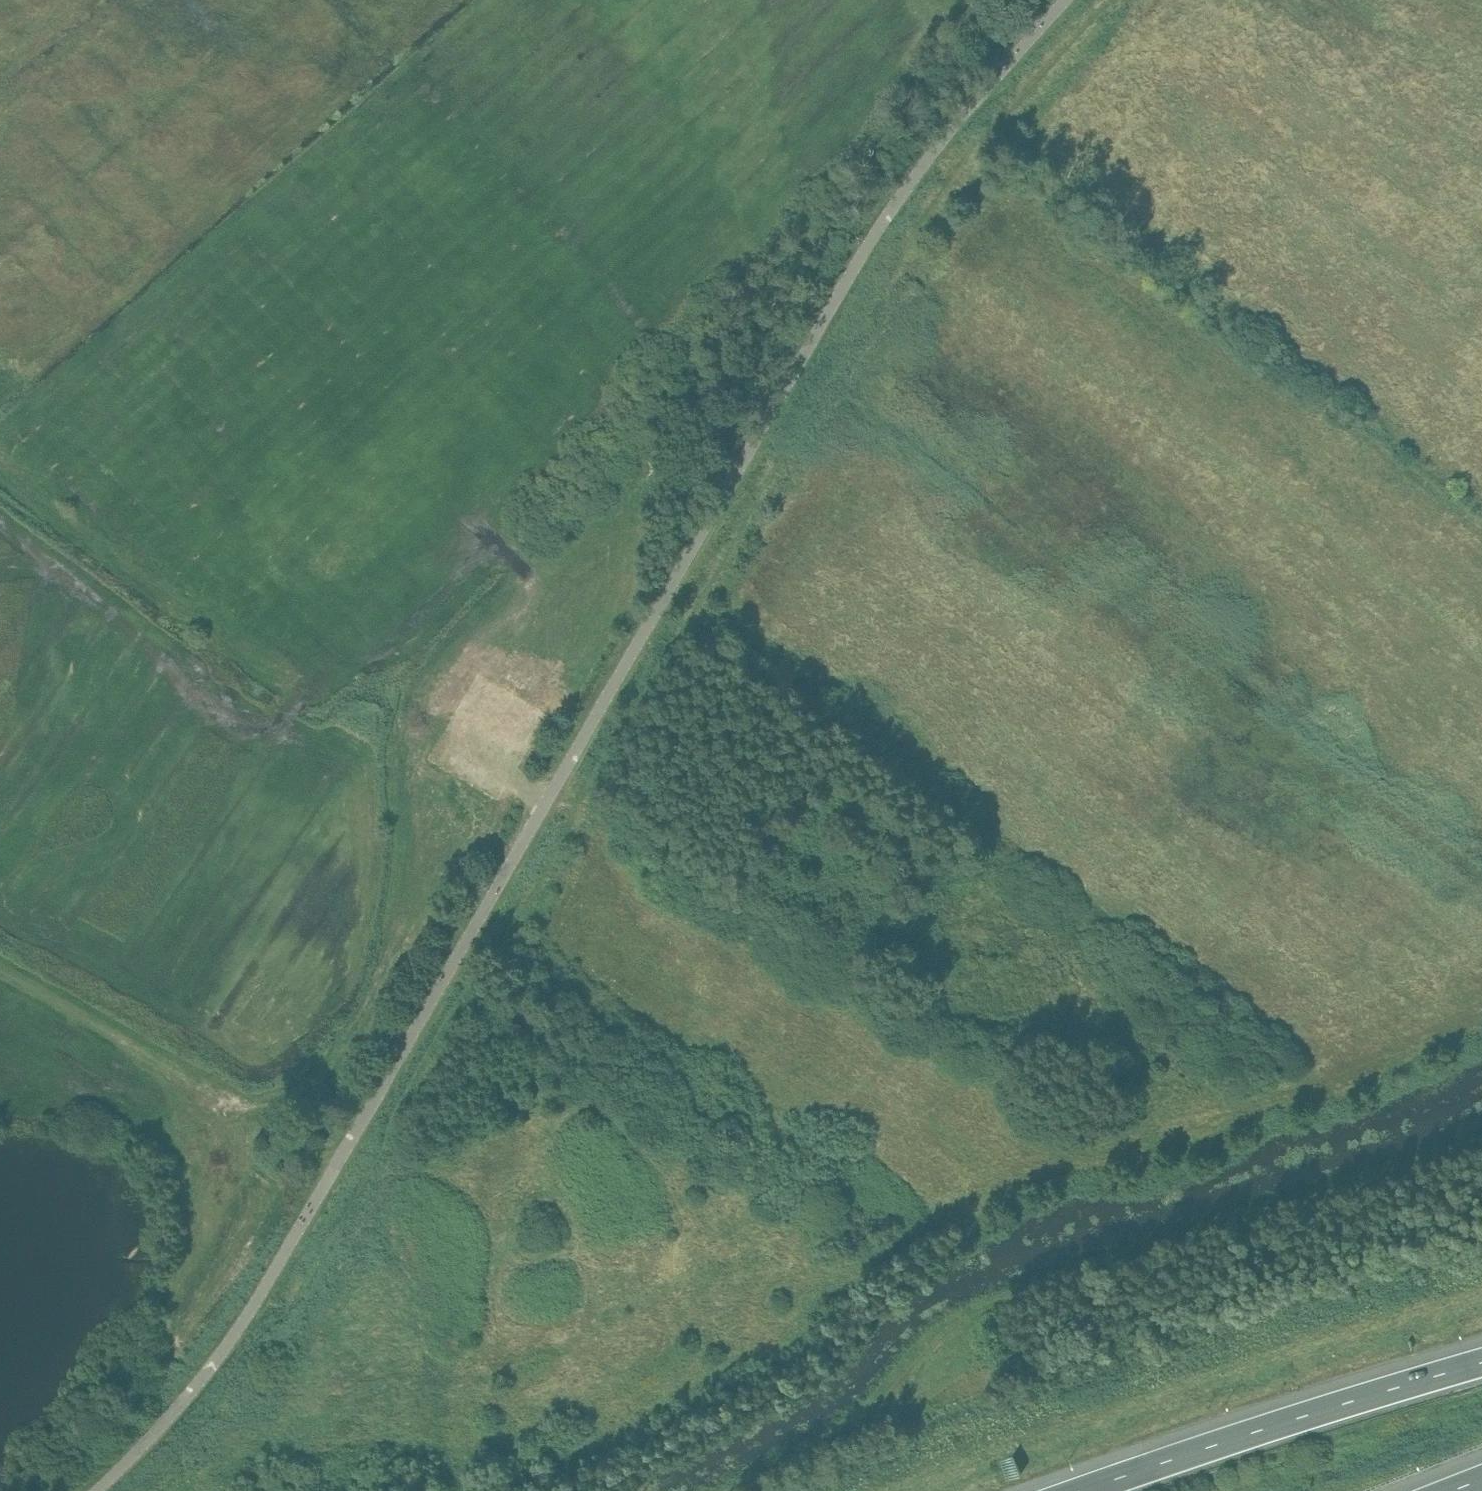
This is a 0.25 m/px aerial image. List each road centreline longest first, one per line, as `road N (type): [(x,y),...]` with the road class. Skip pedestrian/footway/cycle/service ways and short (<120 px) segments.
road 1 (motorway): [(1481,1361),(1076,1490)]

